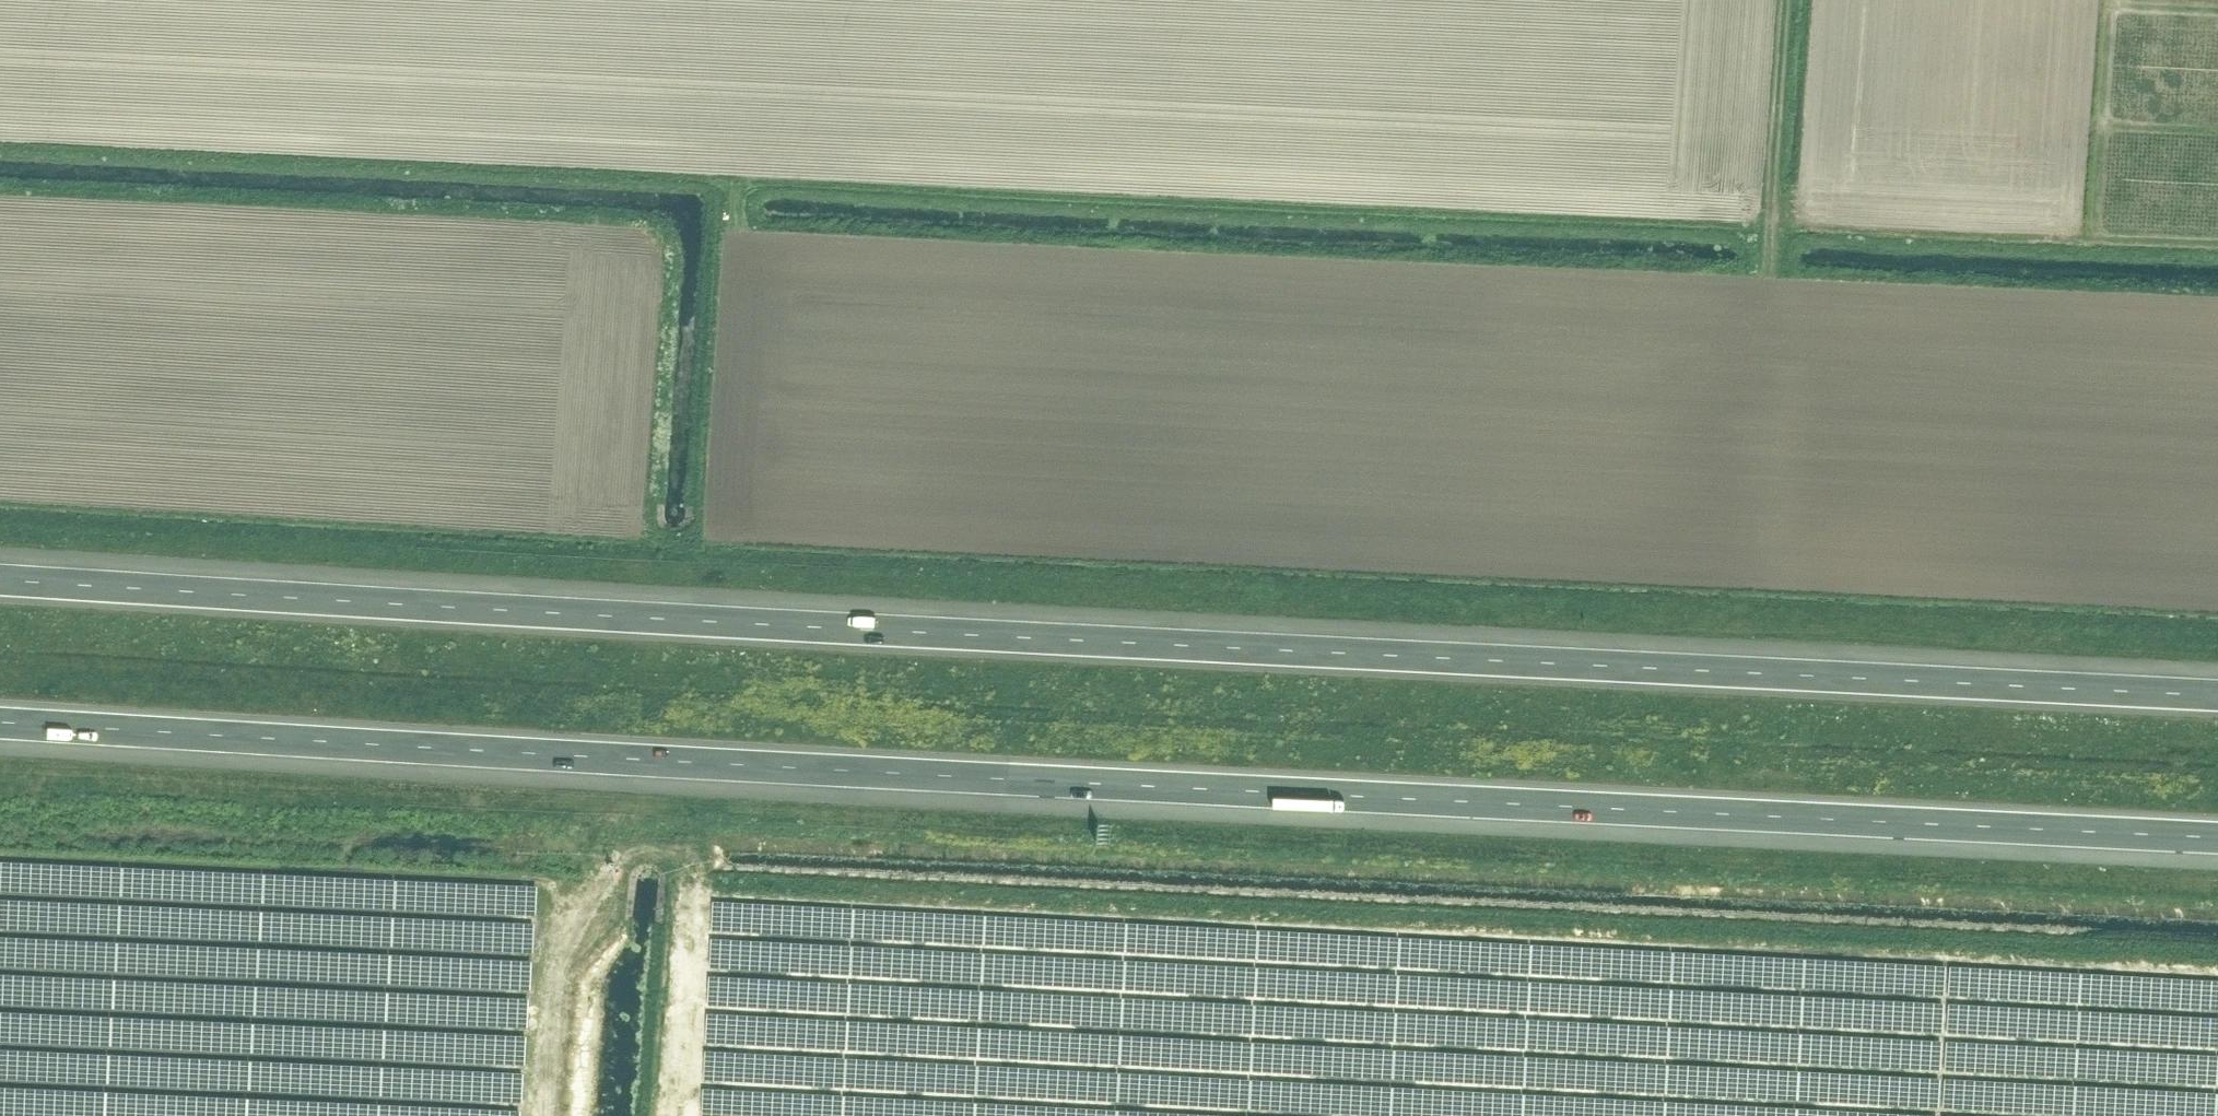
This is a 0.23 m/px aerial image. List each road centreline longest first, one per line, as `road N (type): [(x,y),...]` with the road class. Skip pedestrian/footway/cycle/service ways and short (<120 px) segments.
road 1 (motorway): [(0,721),(2217,838)]
road 2 (motorway): [(2217,696),(0,580)]
road 3 (track): [(1785,0),(1766,260)]

